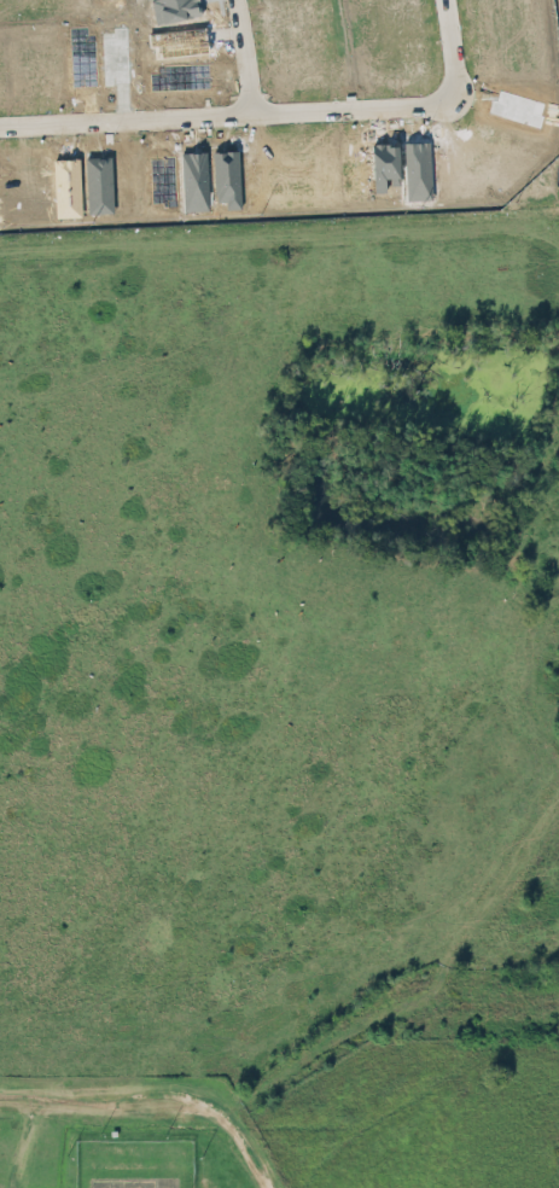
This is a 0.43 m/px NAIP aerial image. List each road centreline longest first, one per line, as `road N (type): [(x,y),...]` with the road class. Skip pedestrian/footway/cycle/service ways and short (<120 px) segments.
road 1 (residential): [(0,128),(442,106),(452,85),(441,0)]
road 2 (track): [(0,1104),(227,1110),(280,1088),(365,1013),(421,1003)]
road 3 (track): [(300,1187),(421,1003),(558,996)]

